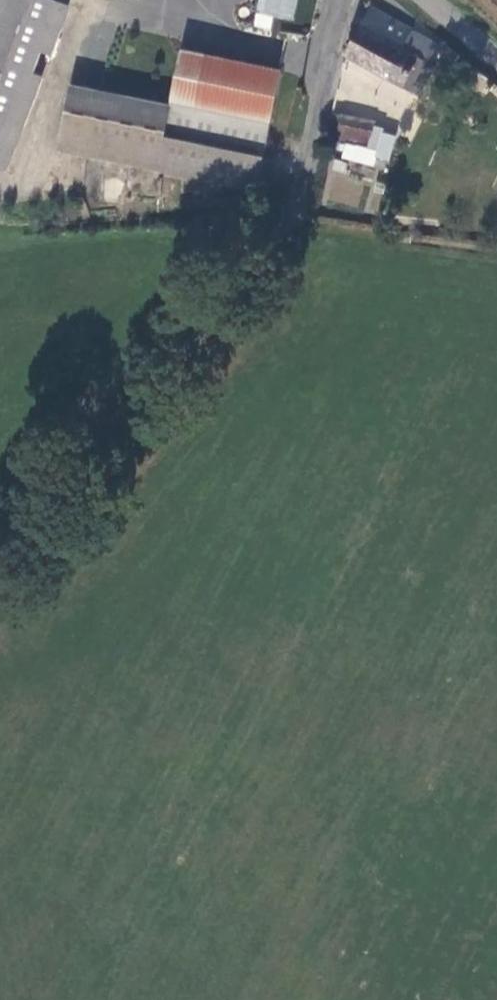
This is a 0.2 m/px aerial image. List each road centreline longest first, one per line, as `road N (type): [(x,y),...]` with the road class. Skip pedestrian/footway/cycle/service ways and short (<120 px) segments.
road 1 (unclassified): [(0,555),(297,208),(331,46),(349,0)]

